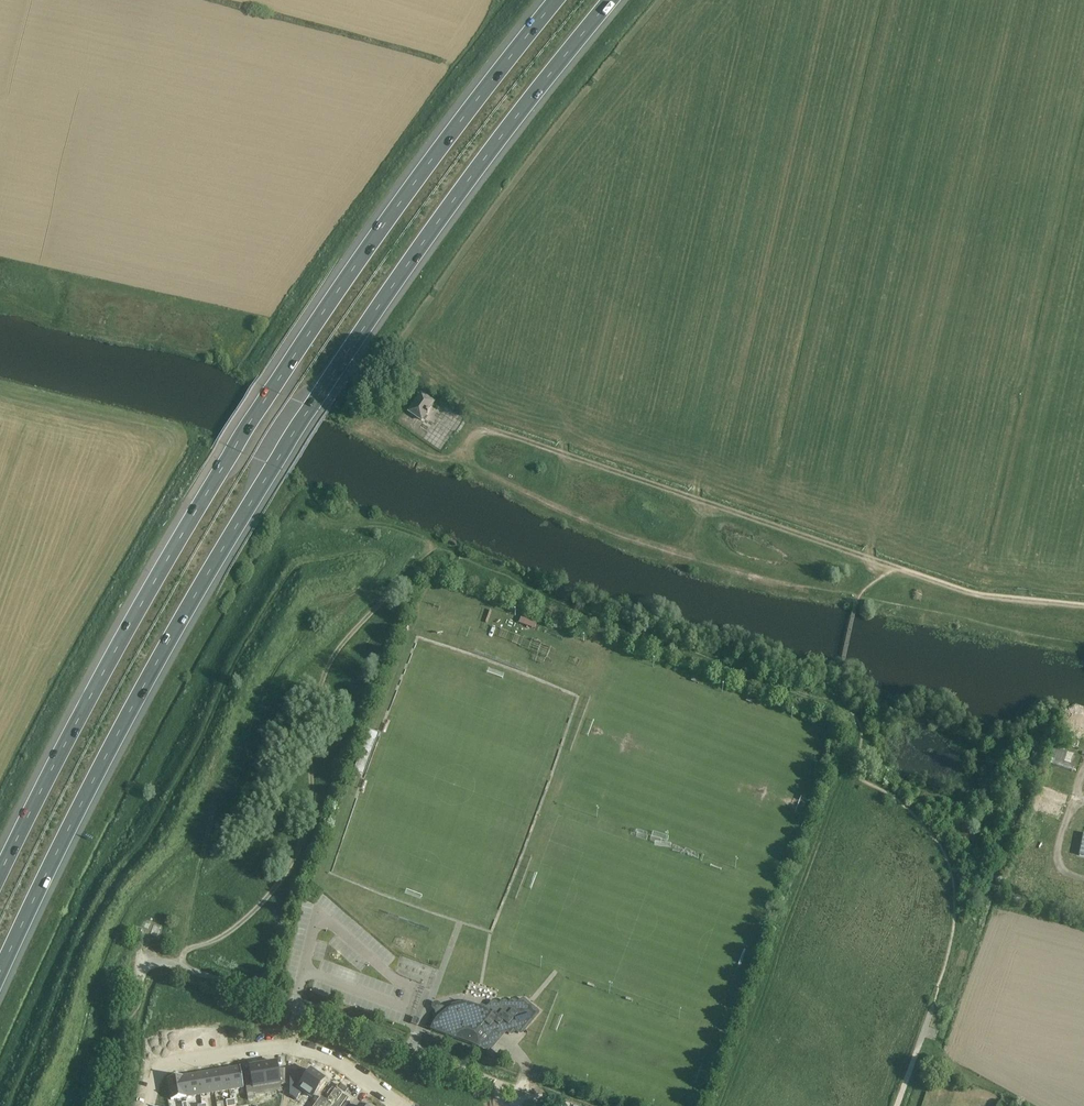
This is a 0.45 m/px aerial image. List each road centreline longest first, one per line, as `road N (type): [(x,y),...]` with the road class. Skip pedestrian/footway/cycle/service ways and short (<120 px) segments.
road 1 (motorway): [(0,975),(67,830),(319,401),(490,158),(617,0)]
road 2 (motorway): [(552,0),(352,263),(223,459),(117,638),(0,872)]
road 3 (track): [(899,568),(459,414)]
road 4 (residential): [(512,1089),(171,962),(141,972)]
road 5 (residential): [(148,1105),(163,1071),(181,1061),(273,1048),(345,1067),(399,1105)]
road 6 (track): [(1083,606),(970,592),(899,568)]

